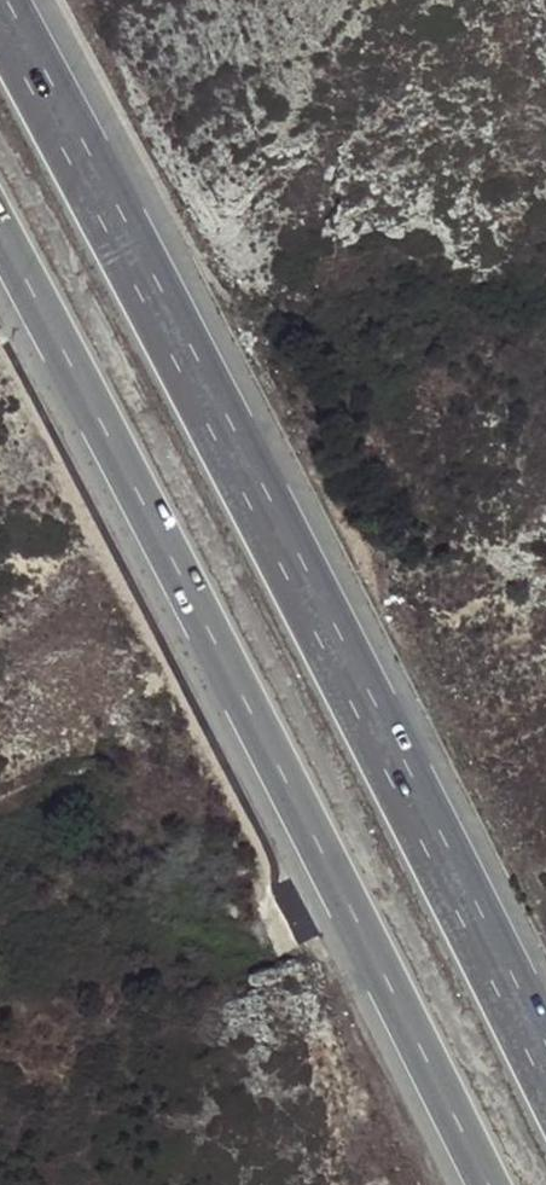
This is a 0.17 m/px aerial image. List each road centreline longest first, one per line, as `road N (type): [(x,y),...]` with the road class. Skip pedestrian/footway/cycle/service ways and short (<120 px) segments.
road 1 (motorway): [(545,1079),(426,830),(0,26)]
road 2 (motorway): [(0,240),(487,1184)]

